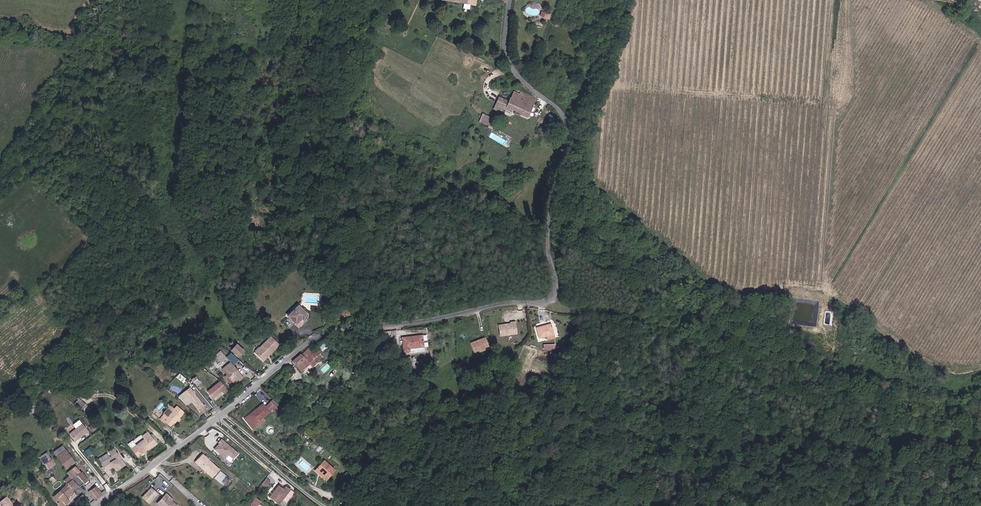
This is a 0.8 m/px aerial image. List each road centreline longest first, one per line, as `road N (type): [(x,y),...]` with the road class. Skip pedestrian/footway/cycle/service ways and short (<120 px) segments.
road 1 (unclassified): [(99,505),(300,350),(343,331),(555,296),(551,210),(571,124),(509,60),(511,0)]

